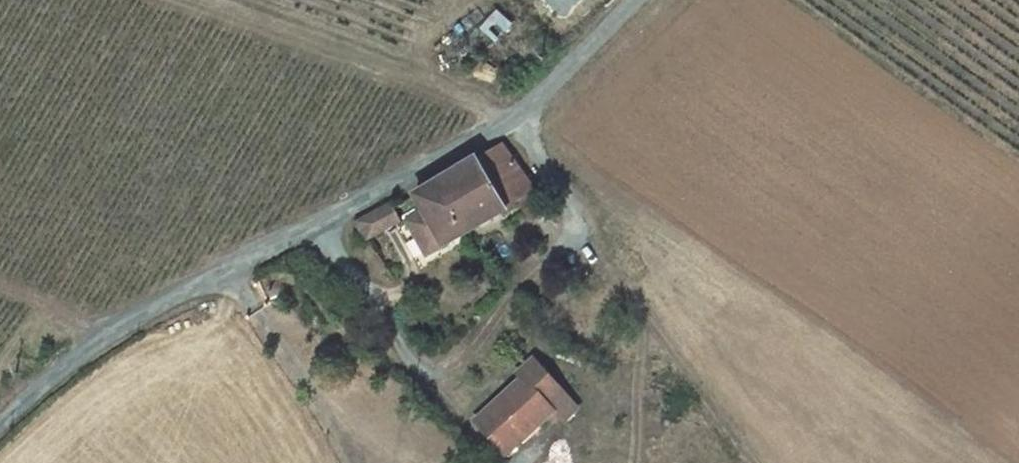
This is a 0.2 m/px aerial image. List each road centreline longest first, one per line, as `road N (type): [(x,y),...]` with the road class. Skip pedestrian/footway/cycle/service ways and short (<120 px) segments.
road 1 (unclassified): [(638,0),(526,114),(115,332),(0,425)]

